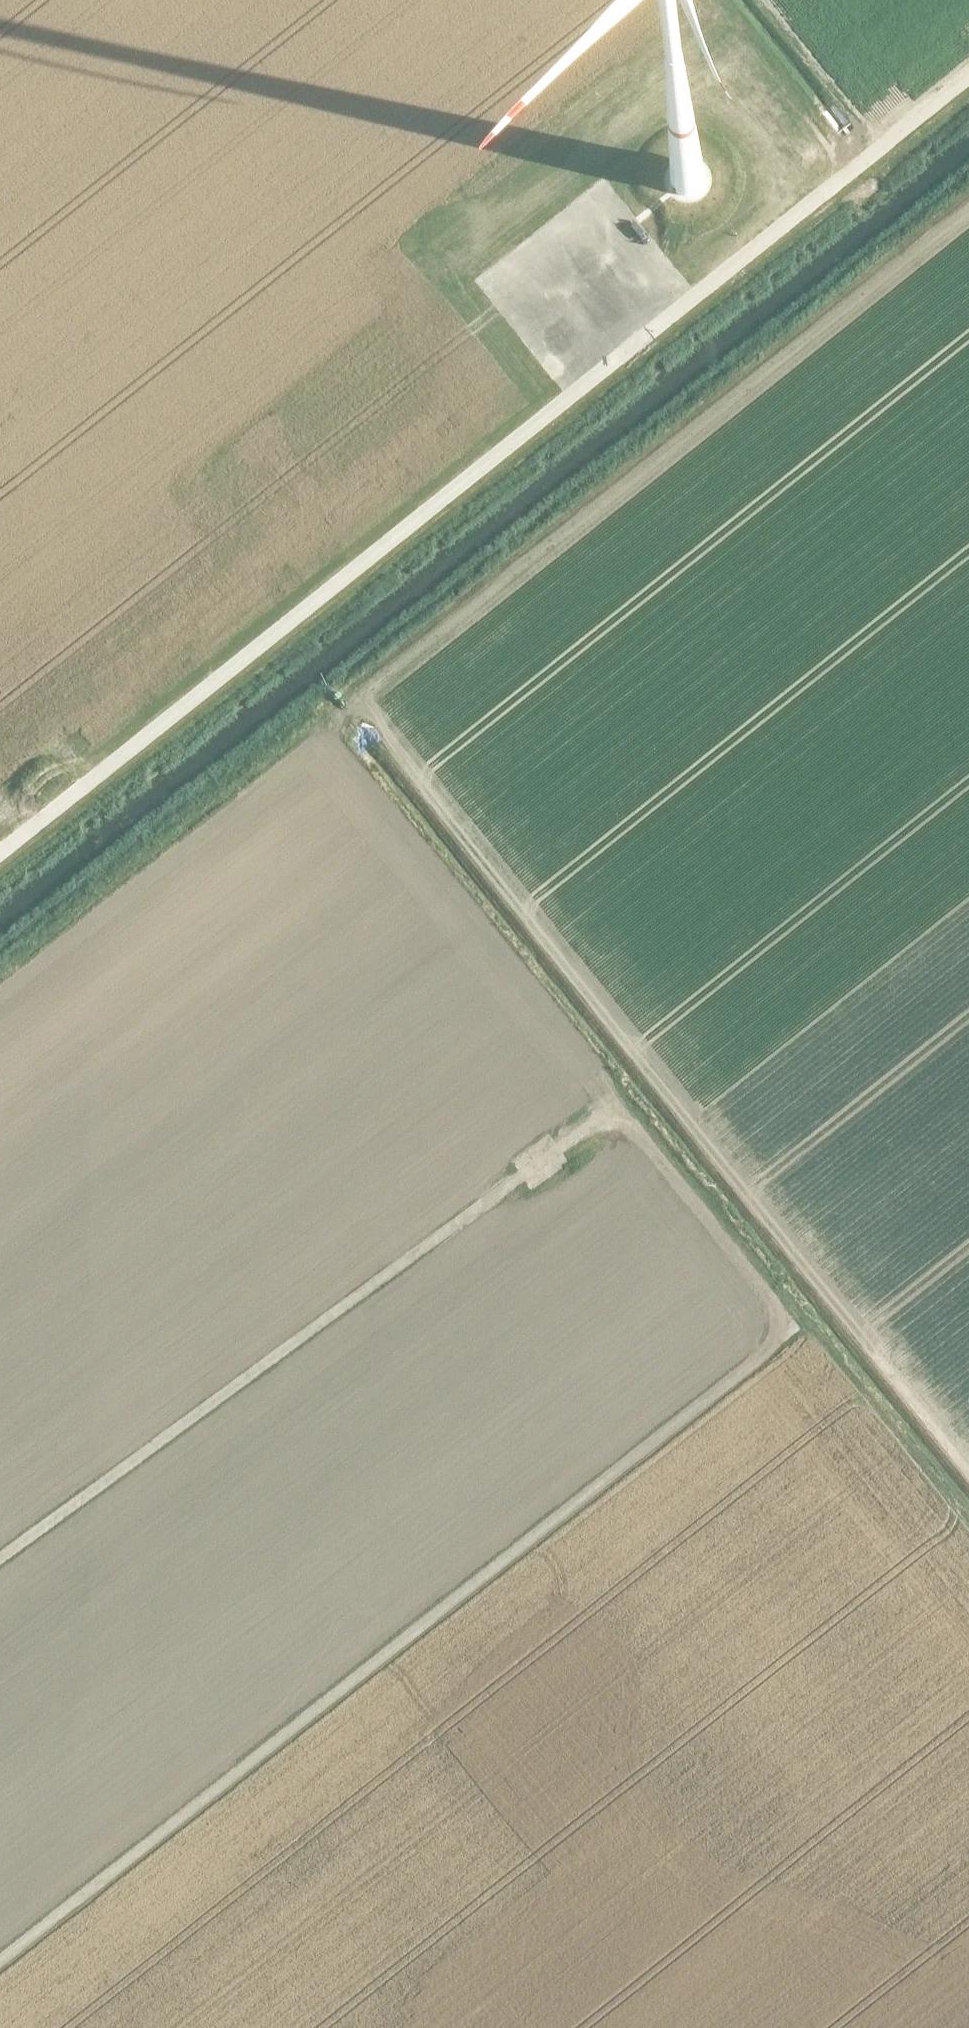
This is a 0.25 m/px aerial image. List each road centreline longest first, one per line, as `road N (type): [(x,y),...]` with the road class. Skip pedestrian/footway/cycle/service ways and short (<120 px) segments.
road 1 (track): [(0,1563),(618,1110)]

